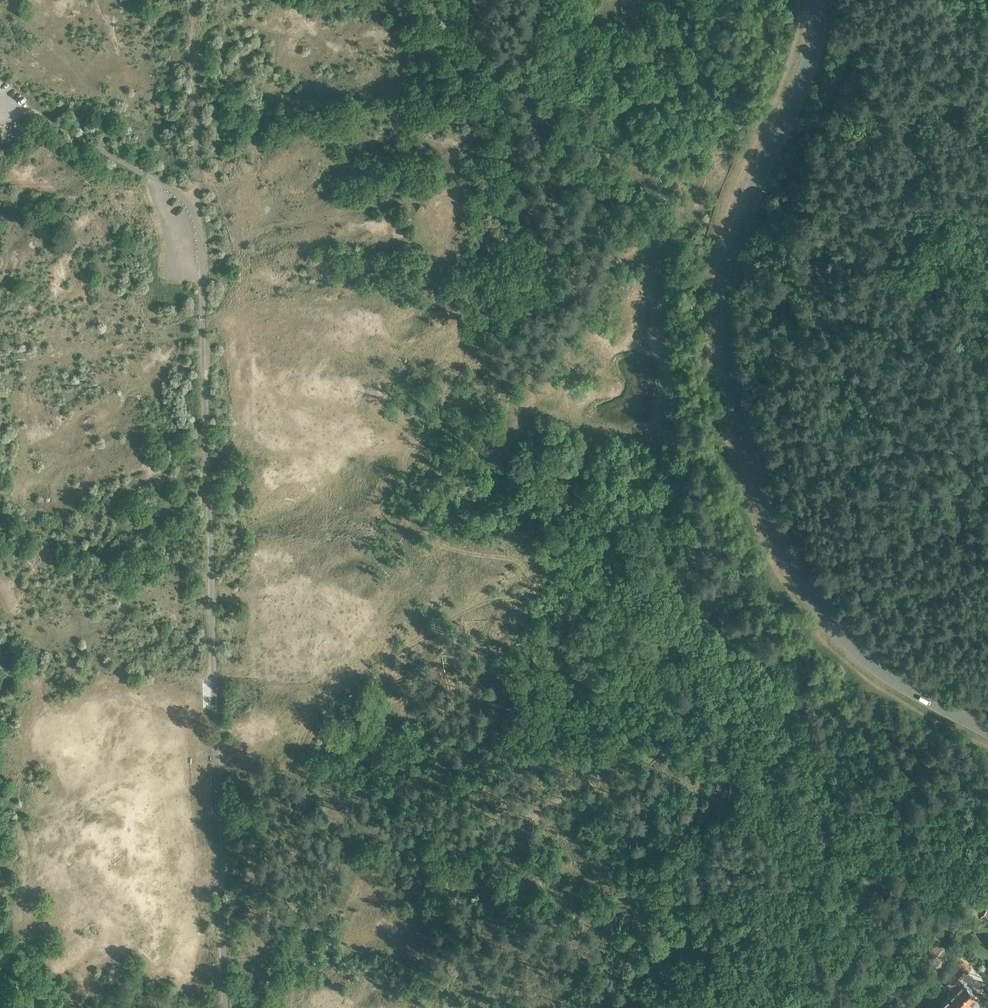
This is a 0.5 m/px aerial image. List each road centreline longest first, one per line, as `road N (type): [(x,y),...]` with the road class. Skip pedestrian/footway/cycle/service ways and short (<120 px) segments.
road 1 (unclassified): [(987,732),(899,683),(832,626),(764,505),(733,409),(720,327),(724,288),(809,50),(813,0)]

